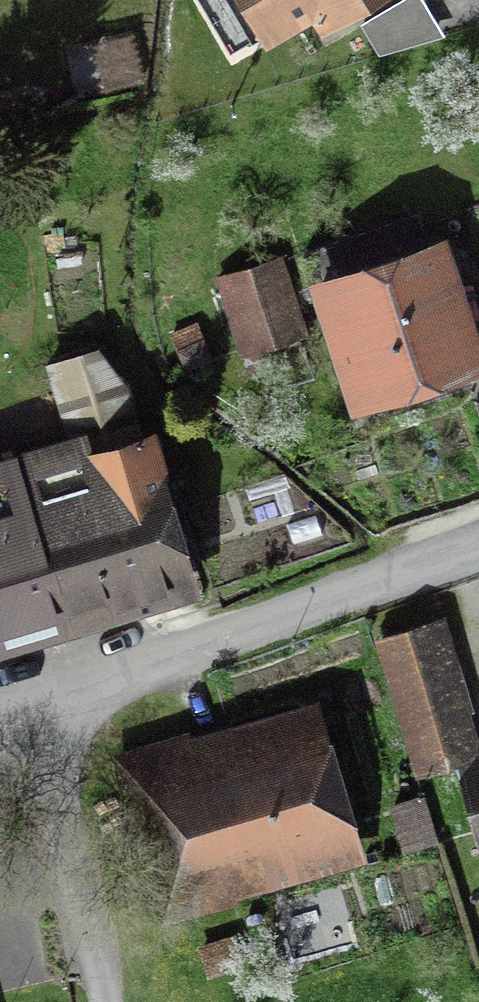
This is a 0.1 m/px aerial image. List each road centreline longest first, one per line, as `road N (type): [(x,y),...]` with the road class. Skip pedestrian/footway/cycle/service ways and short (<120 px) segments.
road 1 (residential): [(38,705),(478,550)]
road 2 (residential): [(38,705),(105,1001)]

